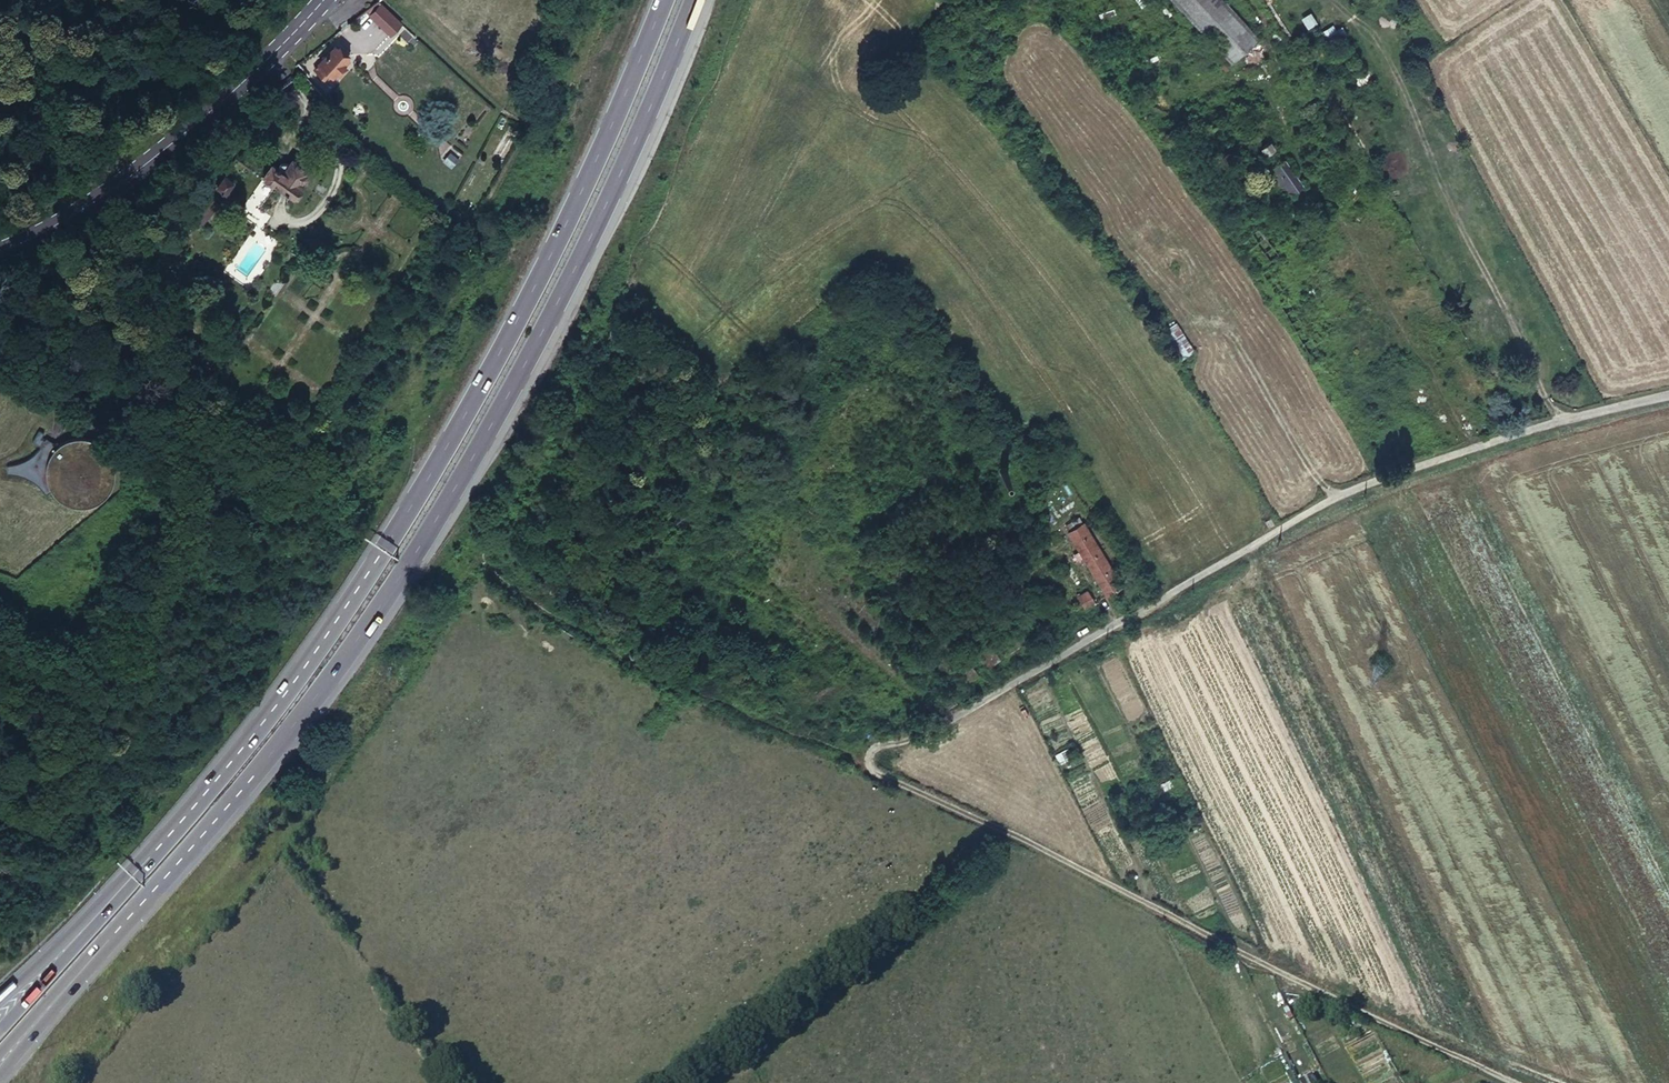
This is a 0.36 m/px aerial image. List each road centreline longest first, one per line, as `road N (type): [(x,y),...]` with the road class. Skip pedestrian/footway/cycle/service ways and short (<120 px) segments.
road 1 (track): [(1668,394),(1556,421),(1362,487),(994,694),(989,734),(1029,840),(934,803),(642,673),(511,574),(503,551),(604,349),(621,272),(739,0)]
road 2 (motorway): [(108,937),(229,799),(371,614),(435,516),(631,156),(691,0)]
road 3 (motorway): [(663,0),(585,181),(436,465),(294,679),(171,833)]
road 4 (track): [(994,694),(939,718),(793,579),(781,510),(730,469),(705,474),(682,515),(687,539),(730,573),(762,583)]
road 5 (residential): [(1517,1082),(1371,1019),(1029,840)]
road 6 (secondary): [(323,0),(147,163),(0,246)]
road 7 (motorway): [(171,833),(0,1030)]
road 8 (motorway): [(171,833),(0,998)]
road 9 (motorway): [(0,1071),(108,937)]
road 10 (motorway): [(0,1051),(108,937)]
road 11 (track): [(939,718),(900,739),(823,748)]

